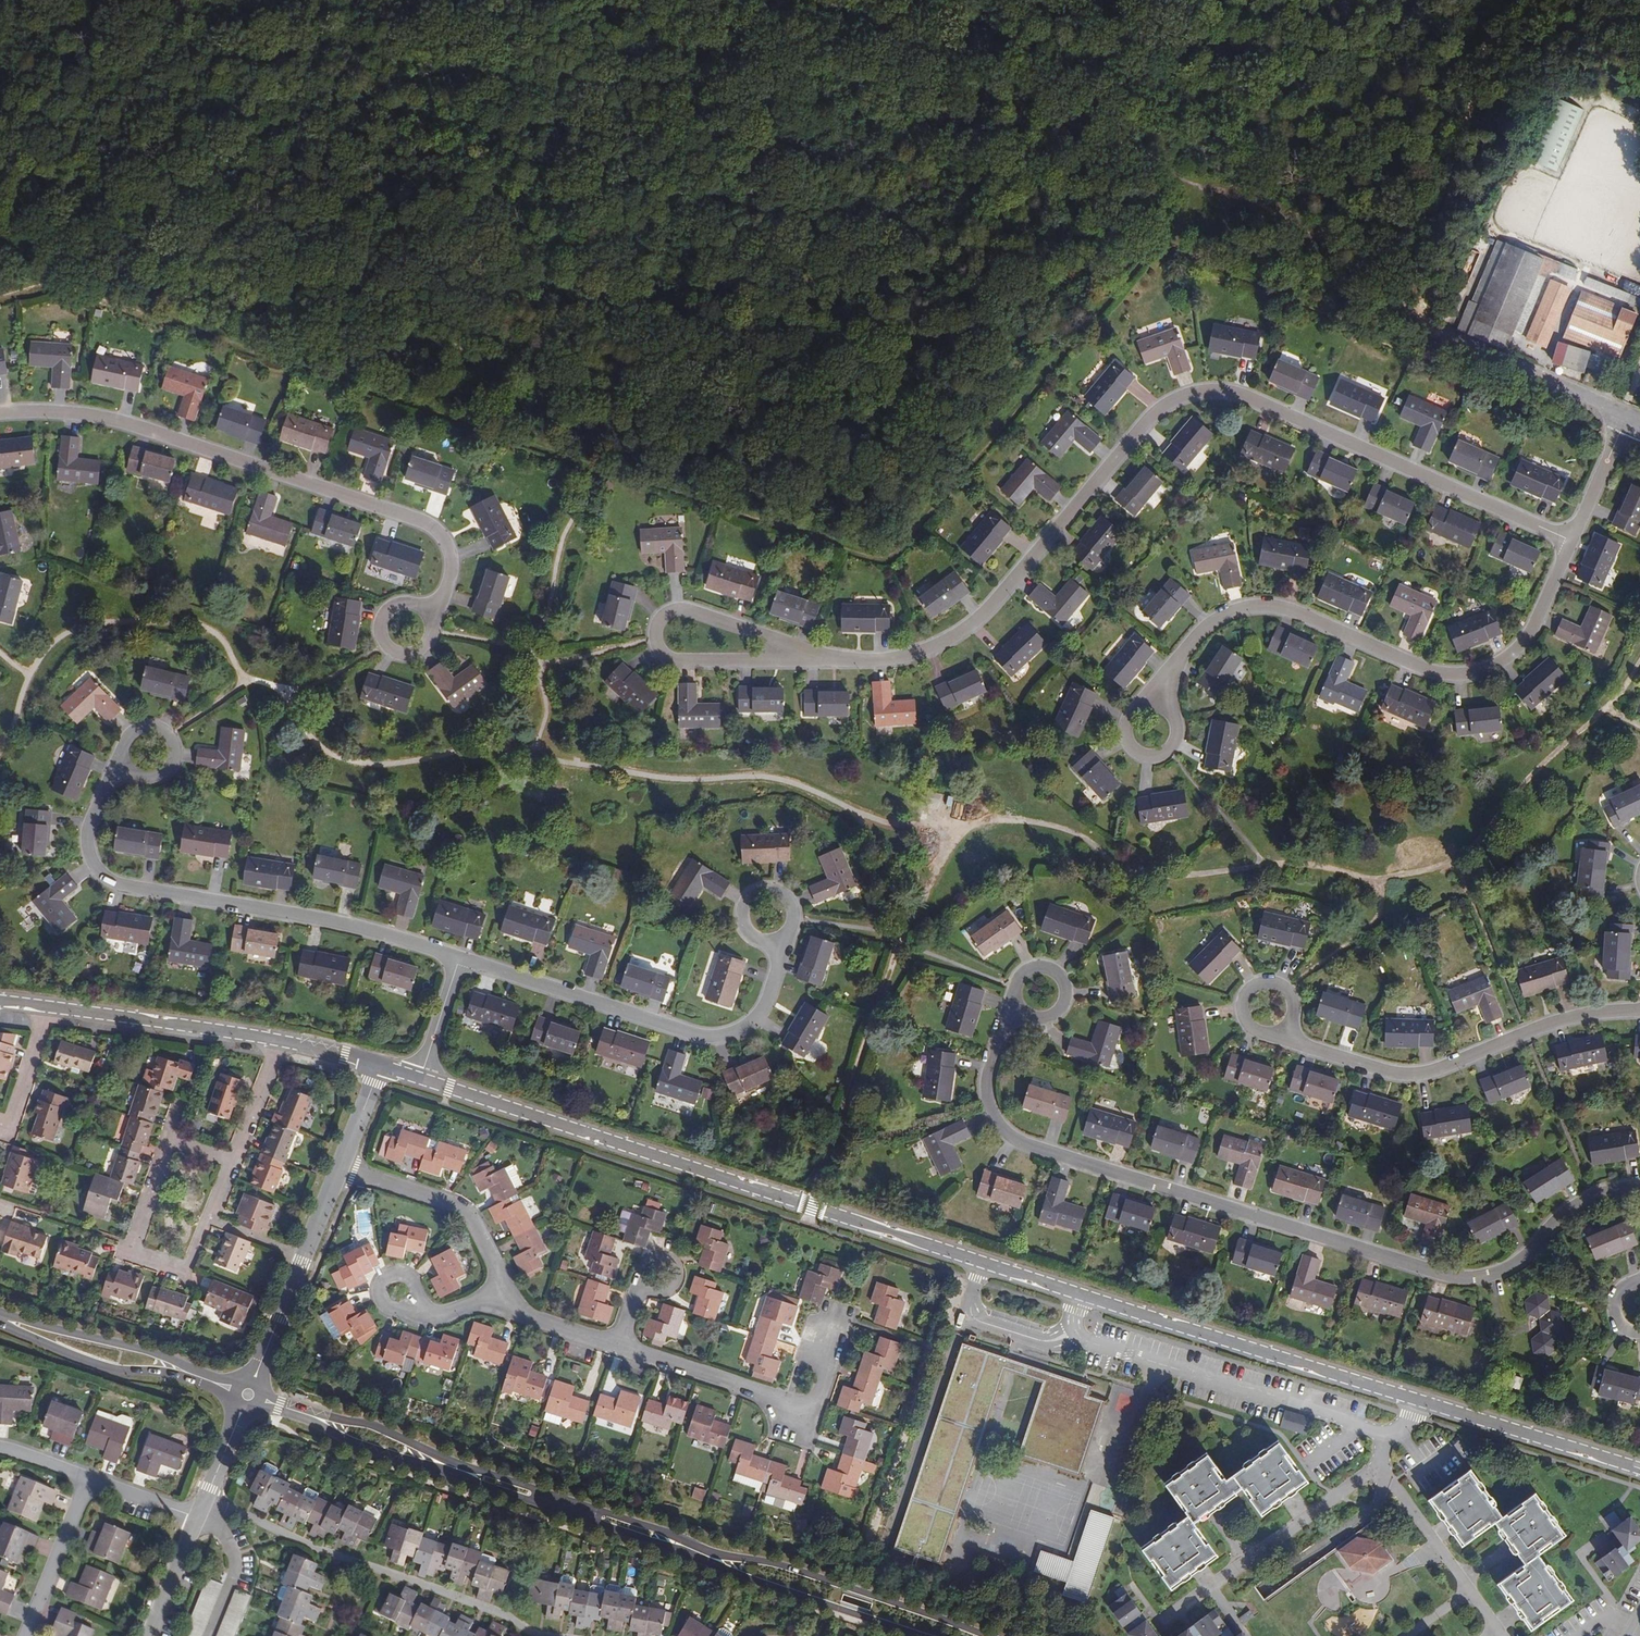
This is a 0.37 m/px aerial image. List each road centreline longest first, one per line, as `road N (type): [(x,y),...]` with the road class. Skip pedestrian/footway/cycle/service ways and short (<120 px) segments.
road 1 (residential): [(420,1080),(1425,1403)]
road 2 (residential): [(1569,540),(1247,397),(1207,390),(1170,402),(1147,423),(963,631),(889,660),(829,658)]
road 3 (residential): [(1639,1190),(1593,1195),(1559,1215),(1505,1270),(1456,1278),(1033,1148),(1008,1134),(991,1107),(988,1078),(1013,992)]
road 4 (residential): [(986,1635),(799,1569),(728,1557),(251,1388)]
road 5 (residential): [(247,1400),(925,1635)]
road 6 (residential): [(0,414),(75,413),(129,425),(420,521),(451,554),(450,578),(431,618)]
road 7 (residential): [(1569,540),(1525,637),(1507,658),(1478,671),(1422,670),(1290,611),(1258,607),(1230,612),(1180,658)]
road 8 (residential): [(461,959),(358,926),(121,887),(100,873),(87,836),(125,764)]
road 9 (residential): [(461,959),(699,1036),(723,1036),(761,1011),(775,942)]
road 10 (residential): [(1281,1033),(1296,1045),(1409,1076),(1566,1018),(1639,1010)]
road 11 (track): [(1438,336),(1429,332),(1433,309),(1513,0)]
road 12 (residential): [(251,1388),(0,1312)]
road 13 (residential): [(1425,1403),(1388,1433),(1373,1510),(1264,1589)]
road 14 (residential): [(0,1324),(92,1362),(180,1375),(247,1400)]
road 15 (residential): [(337,1168),(251,1388)]
road 16 (residential): [(45,1007),(278,1043)]
road 17 (residential): [(829,658),(683,608),(667,611),(654,631),(661,654),(675,661)]
road 18 (residential): [(1425,1403),(1639,1468)]
road 19 (residential): [(337,1168),(453,1207),(469,1221),(505,1291)]
road 20 (residential): [(1627,418),(1438,336)]
road 21 (residential): [(616,1346),(799,1407)]
road 22 (residential): [(186,1275),(130,1253),(167,1139)]
road 23 (residential): [(84,1478),(22,1635)]
road 24 (residential): [(431,618),(400,603),(385,612),(380,638),(390,652),(415,656),(428,646),(433,624)]
road 25 (residential): [(1013,992),(1024,1015),(1042,1020),(1068,998),(1060,972),(1043,965),(1014,984)]
road 26 (residential): [(675,661),(829,658)]
road 27 (residential): [(45,1007),(6,1130),(0,1128)]
road 28 (residential): [(1627,418),(1569,540)]
road 29 (residential): [(209,1635),(231,1556),(220,1531),(198,1519)]
road 30 (residential): [(505,1291),(518,1313),(616,1346)]
road 31 (residential): [(247,1400),(198,1519)]
road 32 (residential): [(278,1043),(231,1162)]
road 33 (residential): [(461,959),(420,1080)]
road 34 (residential): [(1140,704),(1125,734),(1150,757),(1174,747),(1175,713)]
road 35 (residential): [(198,1519),(148,1635)]
road 36 (residential): [(125,764),(137,777),(156,780),(176,762),(171,736),(139,728)]
road 37 (residential): [(231,1162),(186,1275)]
road 38 (residential): [(198,1519),(84,1478)]

